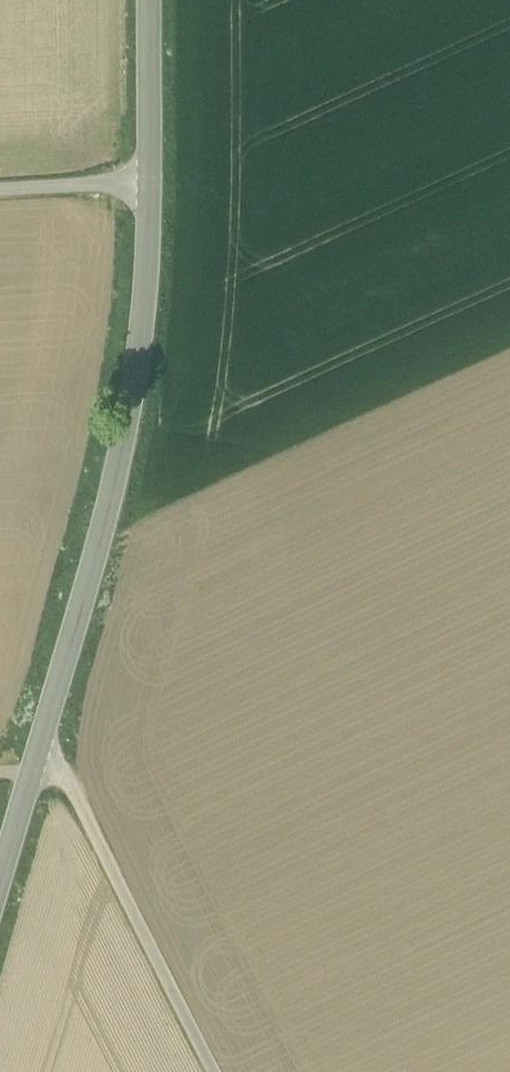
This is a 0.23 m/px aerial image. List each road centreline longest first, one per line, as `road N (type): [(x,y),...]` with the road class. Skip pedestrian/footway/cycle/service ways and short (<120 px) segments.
road 1 (secondary): [(0,892),(124,411),(144,180)]
road 2 (track): [(224,1071),(70,789),(38,762)]
road 3 (secondary): [(144,180),(144,0)]
road 4 (unclassified): [(144,180),(0,188)]

